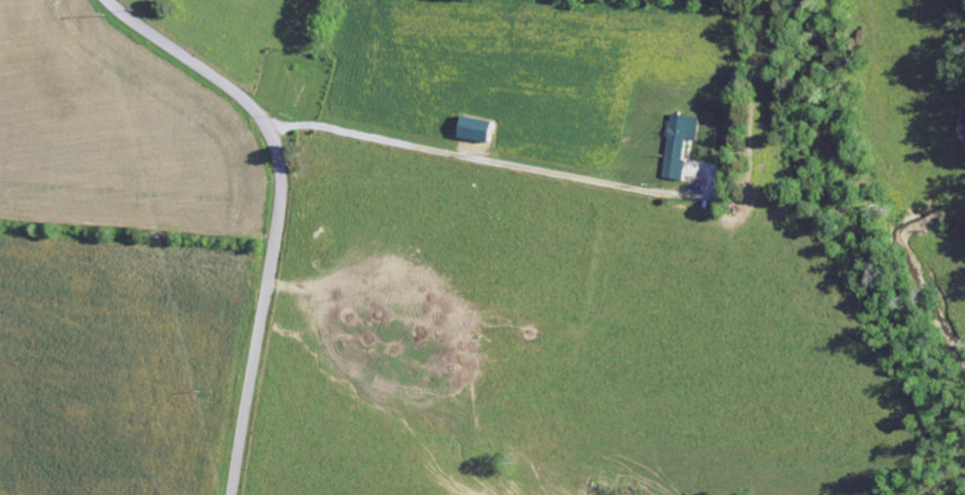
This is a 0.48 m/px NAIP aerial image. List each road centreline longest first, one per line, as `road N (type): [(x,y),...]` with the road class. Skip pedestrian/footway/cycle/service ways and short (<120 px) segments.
road 1 (residential): [(232,494),(279,213),(279,163),(251,106),(110,0)]

